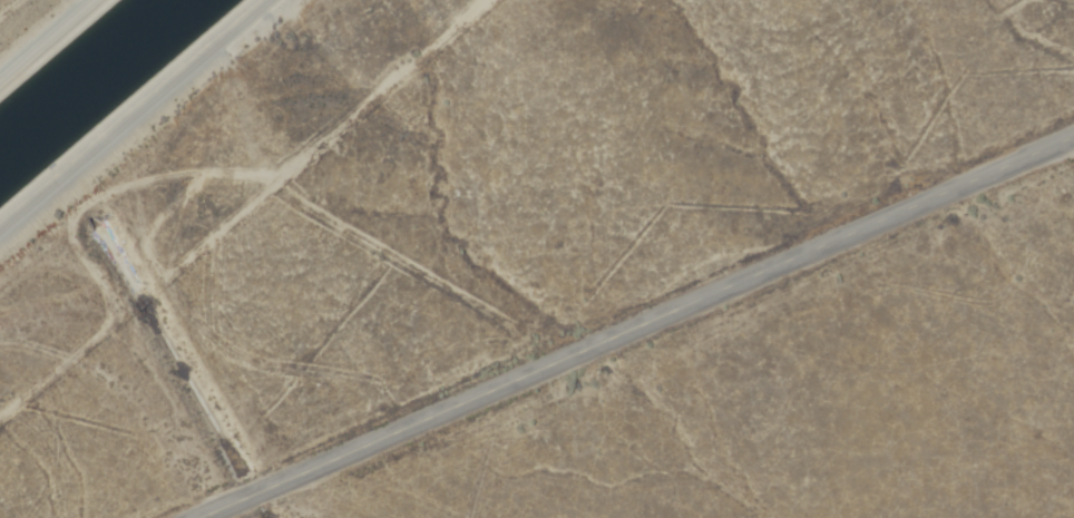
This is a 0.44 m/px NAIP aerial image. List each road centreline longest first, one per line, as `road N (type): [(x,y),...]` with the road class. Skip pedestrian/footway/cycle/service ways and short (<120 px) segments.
road 1 (residential): [(198,517),(1073,135)]
road 2 (track): [(0,441),(514,0)]

